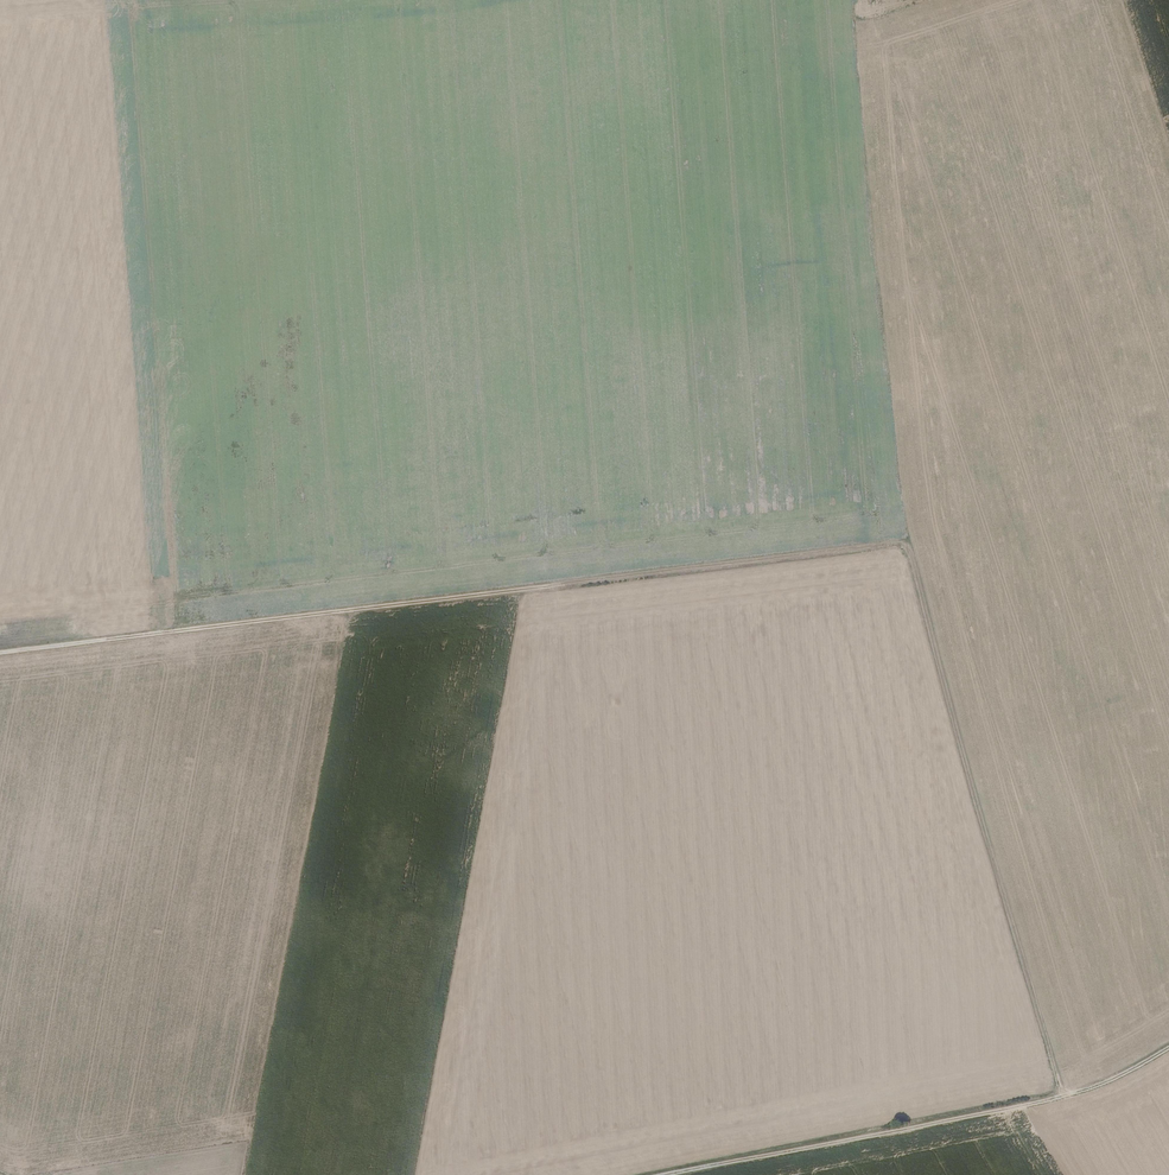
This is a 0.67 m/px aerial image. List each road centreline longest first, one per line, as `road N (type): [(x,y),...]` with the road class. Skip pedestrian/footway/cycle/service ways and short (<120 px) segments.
road 1 (track): [(909,543),(0,654)]
road 2 (track): [(681,1174),(1064,1098),(1168,1051)]

